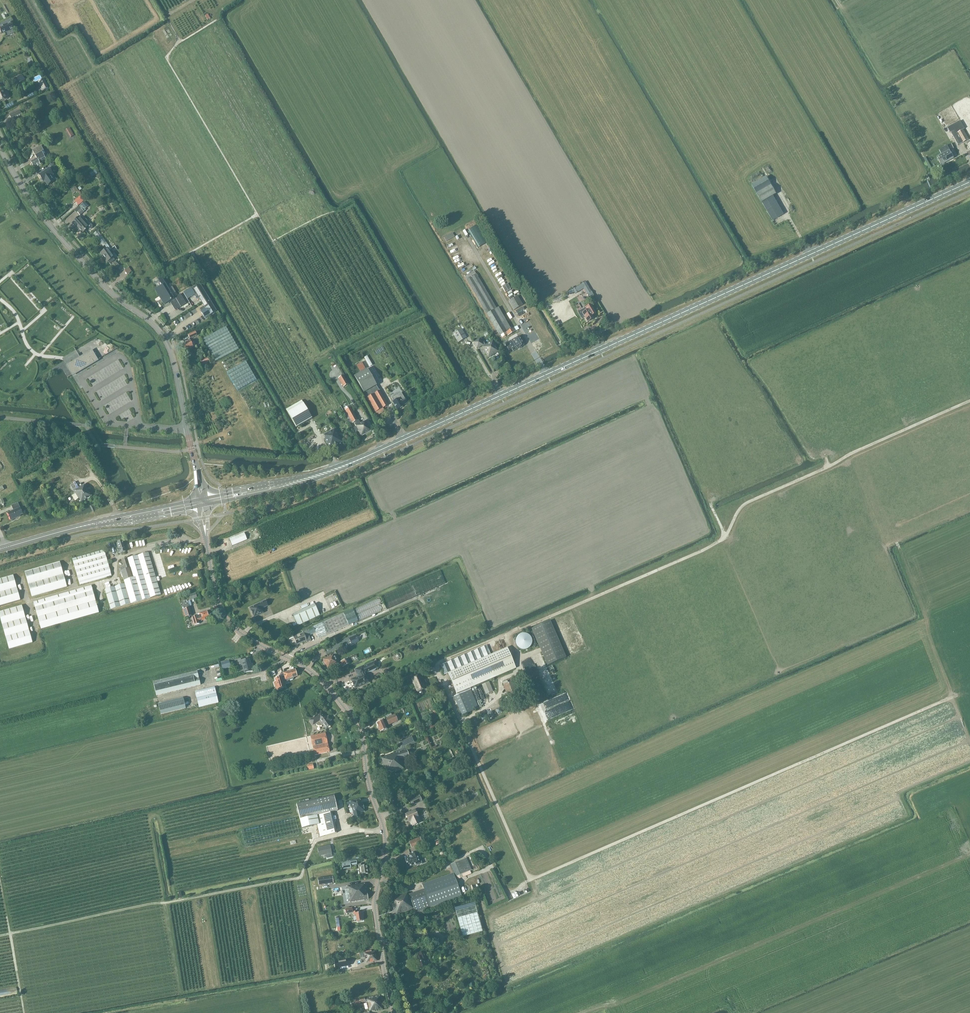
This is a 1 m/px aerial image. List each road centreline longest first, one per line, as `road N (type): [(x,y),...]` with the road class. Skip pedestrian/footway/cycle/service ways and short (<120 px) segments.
road 1 (secondary): [(201,503),(345,466),(969,182)]
road 2 (tertiary): [(394,1012),(376,912),(386,833),(363,742),(323,682),(226,618),(201,503)]
road 3 (tertiary): [(201,503),(168,339),(47,223),(0,149)]
road 4 (track): [(384,829),(315,841),(298,878),(0,936)]
road 5 (secondary): [(0,549),(201,503)]
road 6 (track): [(0,881),(24,1012)]
road 7 (track): [(286,657),(263,672),(161,698)]

